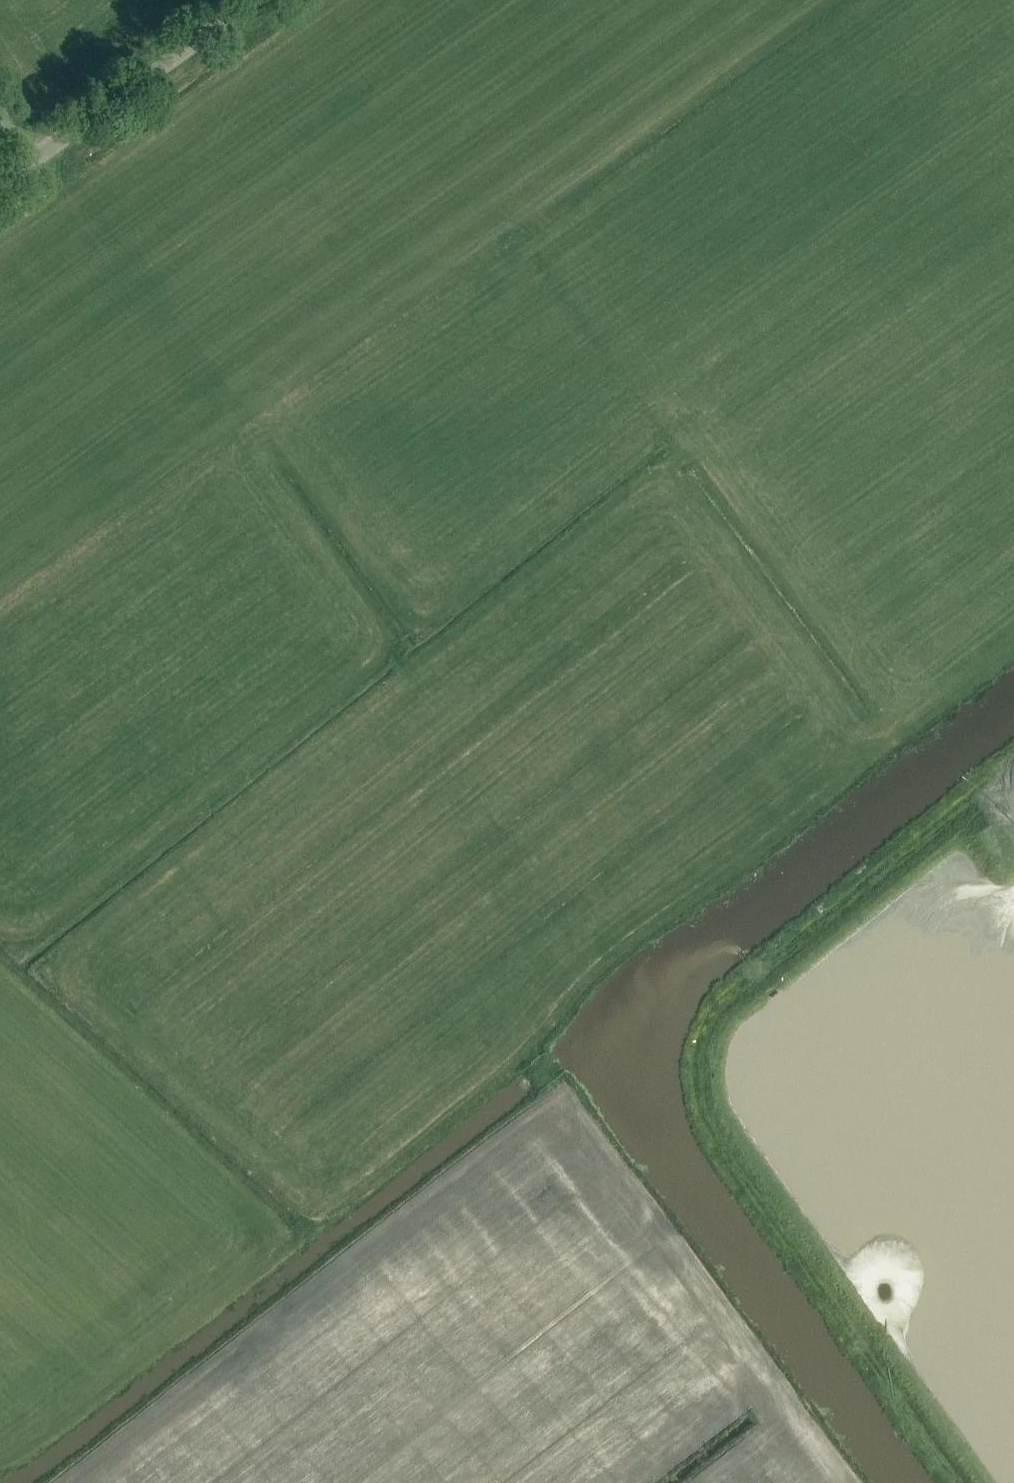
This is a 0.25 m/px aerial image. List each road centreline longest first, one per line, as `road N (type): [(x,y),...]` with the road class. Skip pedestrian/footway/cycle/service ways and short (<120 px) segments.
road 1 (unclassified): [(0,185),(255,0)]

